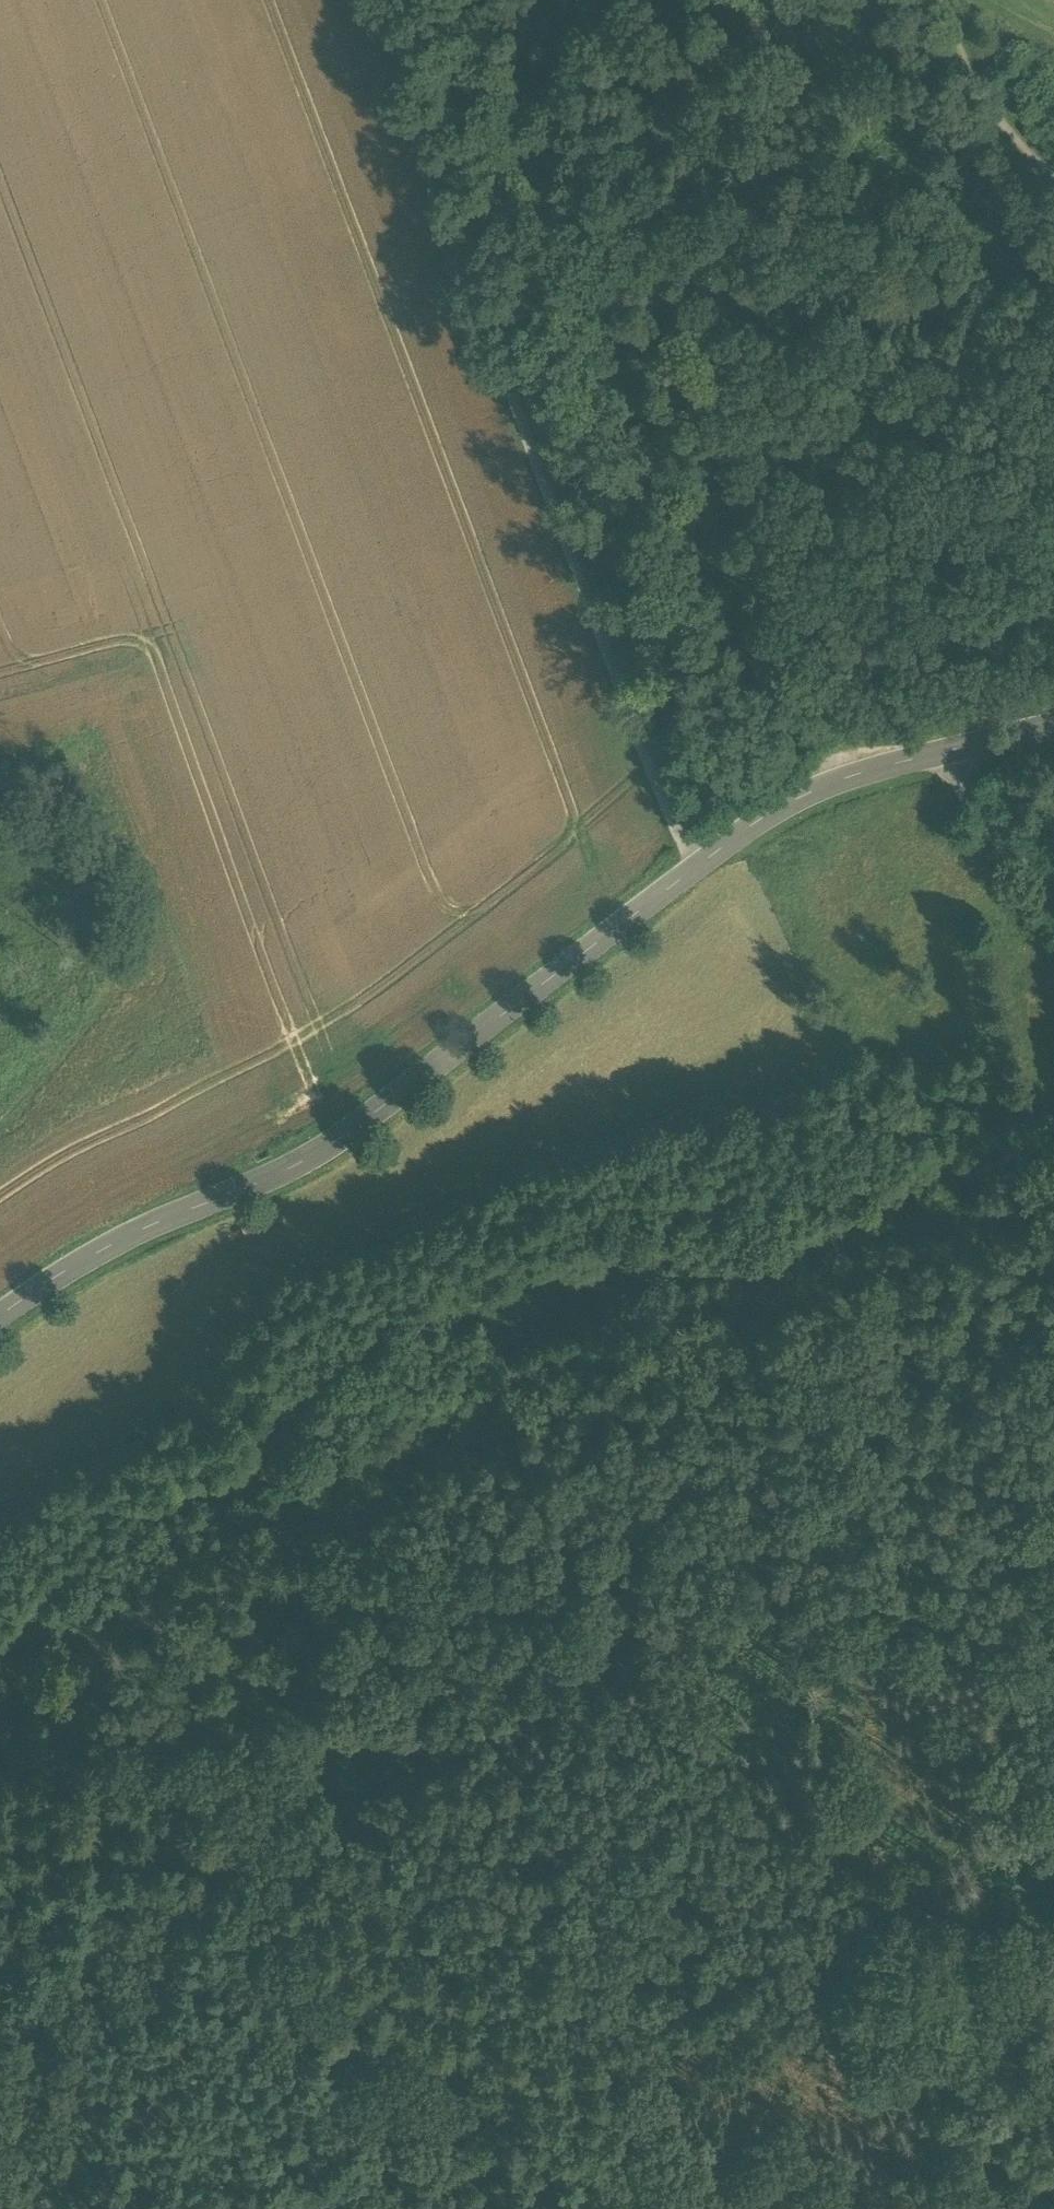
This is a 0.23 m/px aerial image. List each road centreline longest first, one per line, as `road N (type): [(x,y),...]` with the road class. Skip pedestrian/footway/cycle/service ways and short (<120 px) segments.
road 1 (secondary): [(1053,722),(817,786),(752,821),(433,1068),(296,1163),(108,1266),(0,1345)]
road 2 (track): [(364,0),(692,871)]
road 3 (track): [(149,1773),(688,2208)]
road 4 (track): [(927,2208),(1037,1664)]
road 5 (track): [(946,0),(1003,144),(1053,178)]
road 6 (track): [(1053,878),(960,786),(952,746)]

